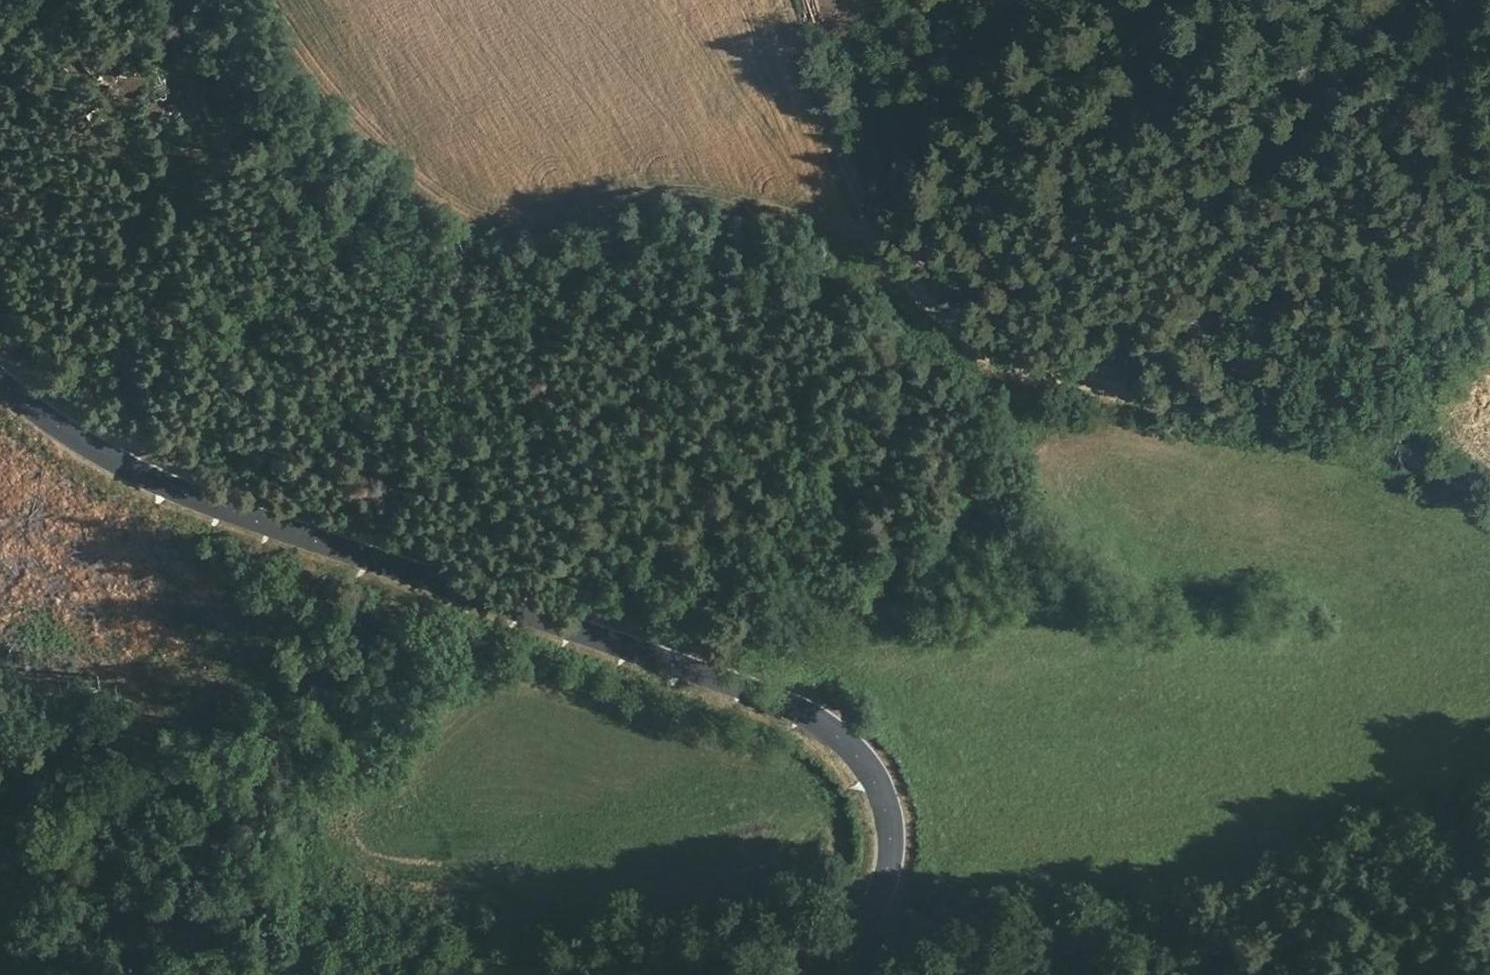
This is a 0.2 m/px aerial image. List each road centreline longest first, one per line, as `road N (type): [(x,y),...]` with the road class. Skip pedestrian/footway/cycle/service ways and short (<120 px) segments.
road 1 (tertiary): [(0,385),(159,486),(775,699),(853,750),(882,796),(890,851),(851,937),(804,974)]
road 2 (track): [(788,0),(801,56),(857,204),(915,293),(989,354),(1389,456),(1489,500)]
road 3 (track): [(851,937),(1278,876),(1489,776)]

